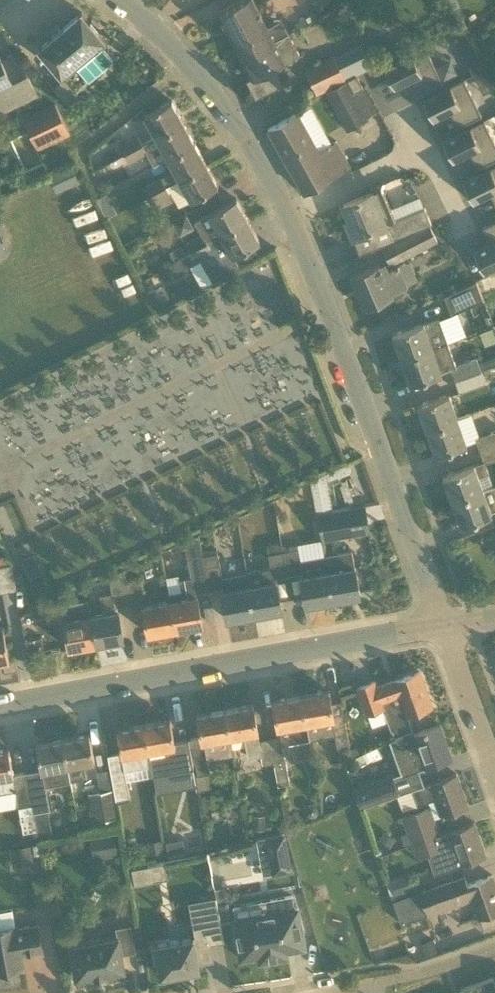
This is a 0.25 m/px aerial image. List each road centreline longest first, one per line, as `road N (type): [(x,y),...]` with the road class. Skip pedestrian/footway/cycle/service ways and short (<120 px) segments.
road 1 (residential): [(440,627),(343,348),(273,181),(222,103),(118,0)]
road 2 (residential): [(0,706),(440,627)]
road 3 (residential): [(494,779),(440,627)]

